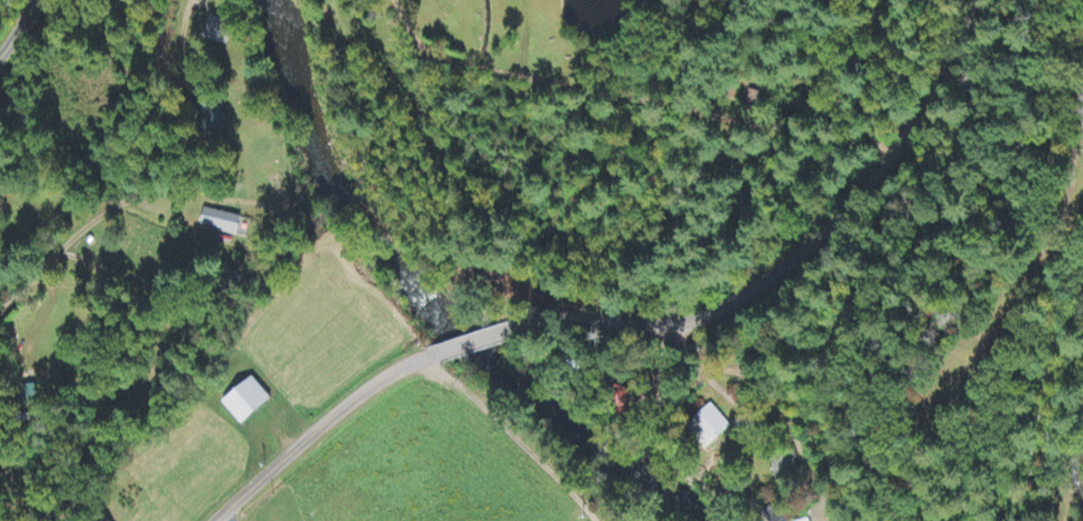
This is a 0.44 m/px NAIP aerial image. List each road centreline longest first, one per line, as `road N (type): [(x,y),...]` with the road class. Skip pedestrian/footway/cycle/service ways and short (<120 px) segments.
road 1 (residential): [(524,325),(561,318),(683,323),(737,301),(814,245),(911,146),(979,0)]
road 2 (residential): [(0,314),(69,240),(150,181),(160,162),(183,12)]
road 3 (residential): [(831,520),(786,479),(669,422),(640,370),(683,323)]
road 4 (residential): [(212,520),(355,399),(425,357)]

